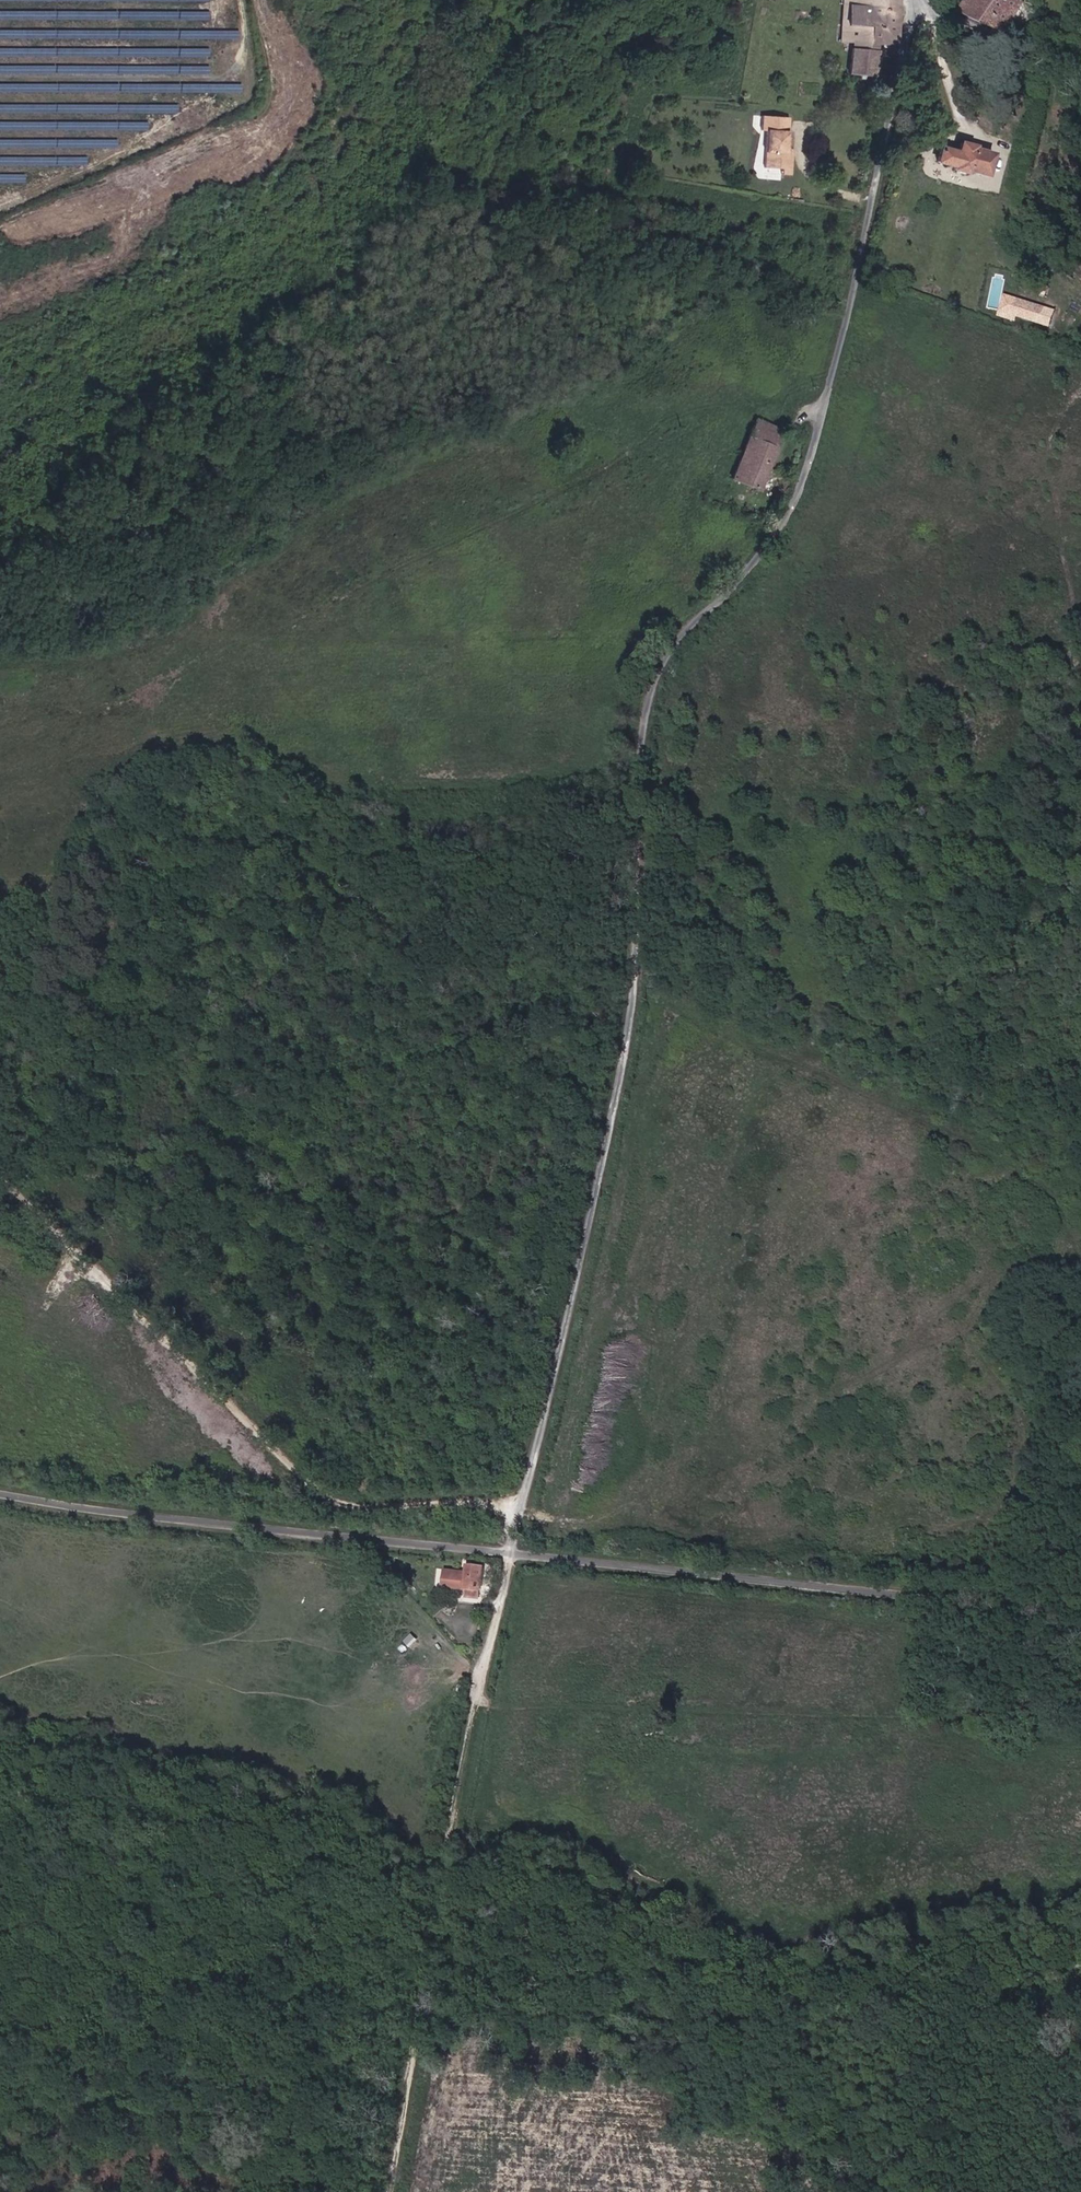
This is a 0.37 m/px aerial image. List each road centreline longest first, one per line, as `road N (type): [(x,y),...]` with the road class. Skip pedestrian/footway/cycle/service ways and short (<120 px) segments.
road 1 (unclassified): [(911,0),(905,81),(811,467),(752,570),(666,657),(649,700),(628,1041),(571,1316),(477,1699)]
road 2 (track): [(912,10),(1080,64)]

